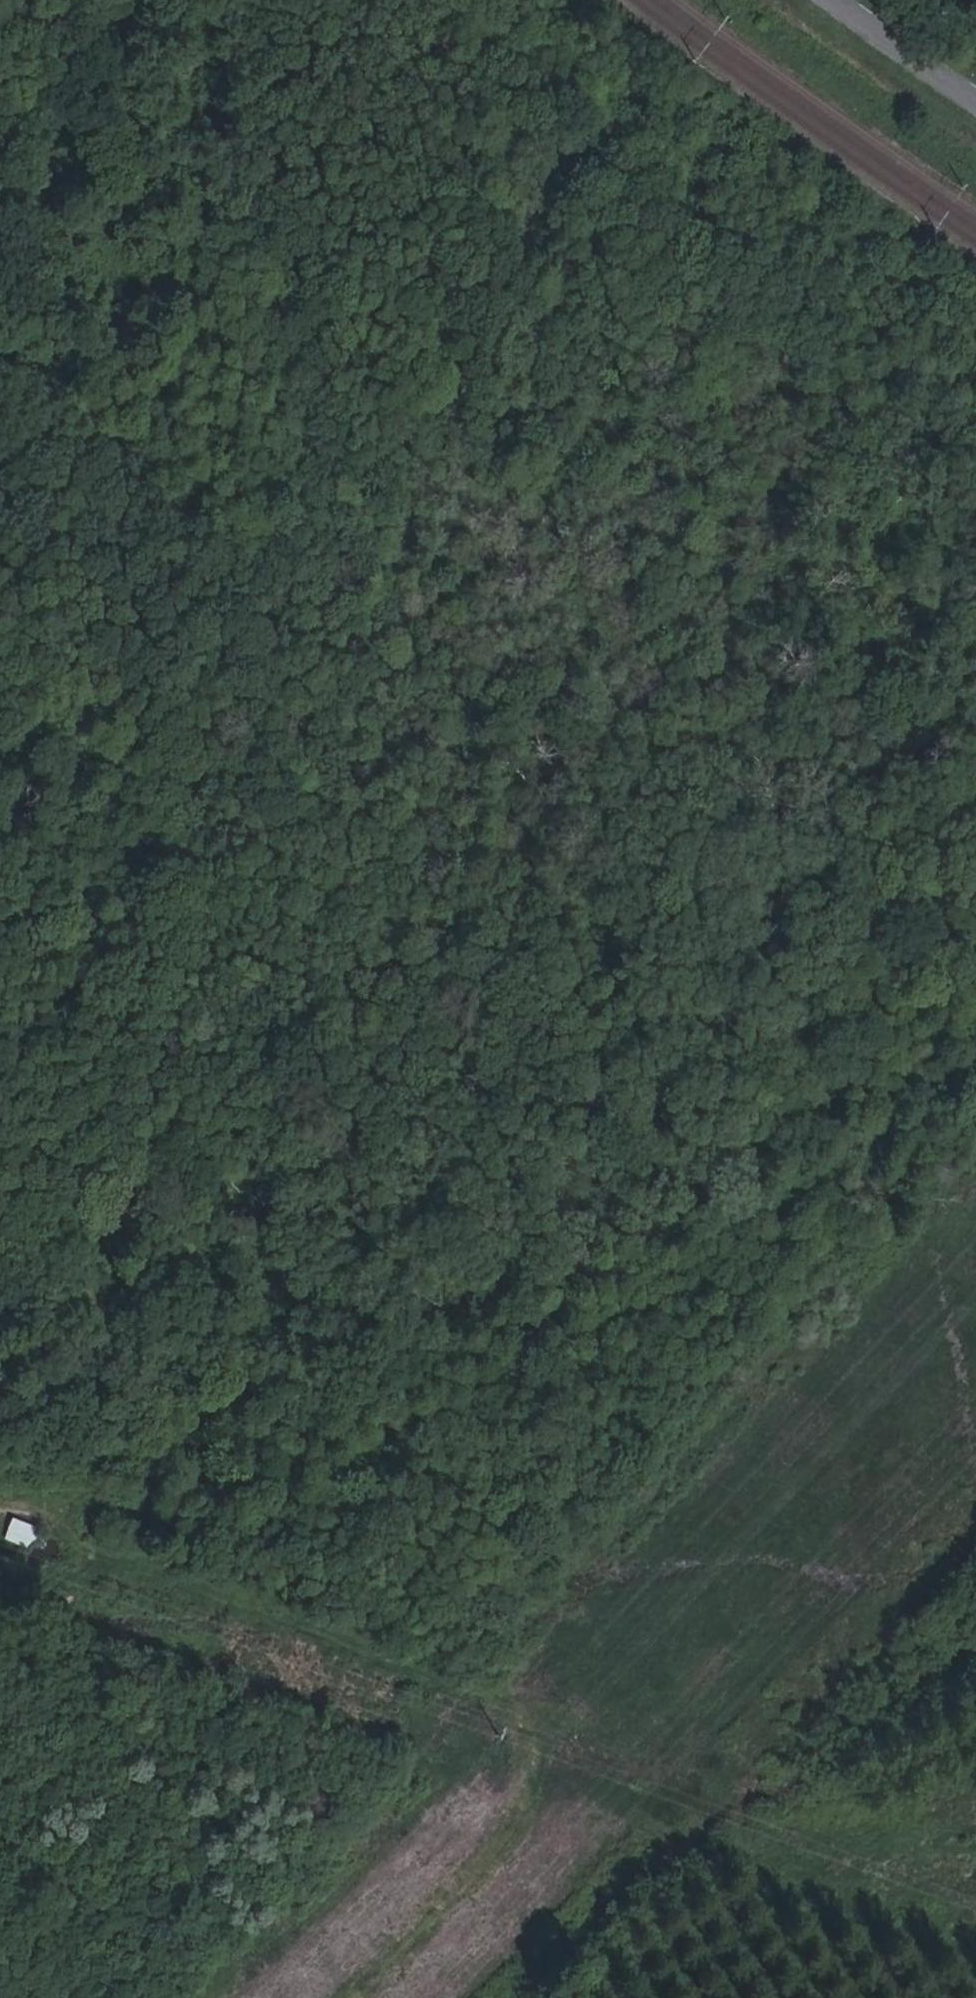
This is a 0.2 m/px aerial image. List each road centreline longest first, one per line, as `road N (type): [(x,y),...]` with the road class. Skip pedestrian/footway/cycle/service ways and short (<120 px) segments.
road 1 (tertiary): [(833,0),(975,99)]

